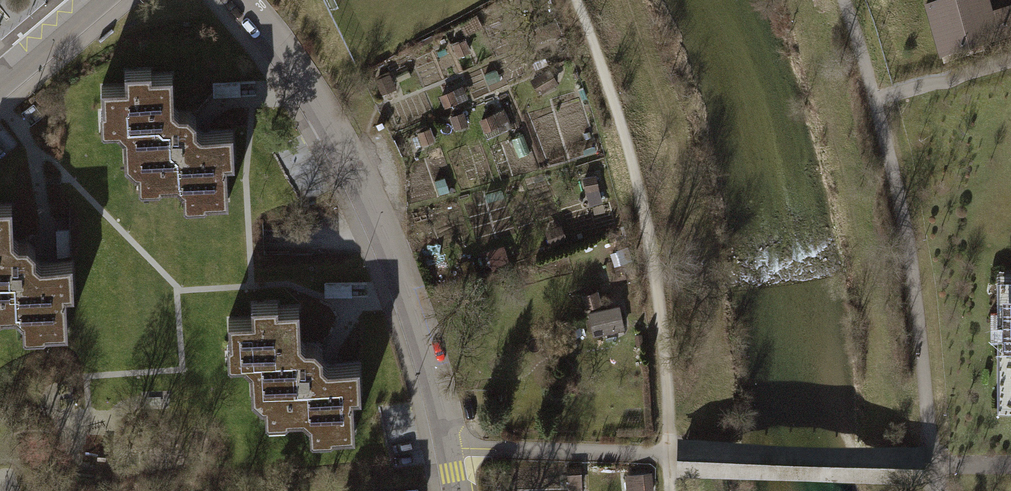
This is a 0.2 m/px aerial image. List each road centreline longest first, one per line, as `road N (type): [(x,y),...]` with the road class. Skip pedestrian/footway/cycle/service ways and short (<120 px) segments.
road 1 (residential): [(242,0),(308,90),(387,239),(431,363),(459,490)]
road 2 (track): [(576,0),(639,193),(661,297),(671,455)]

